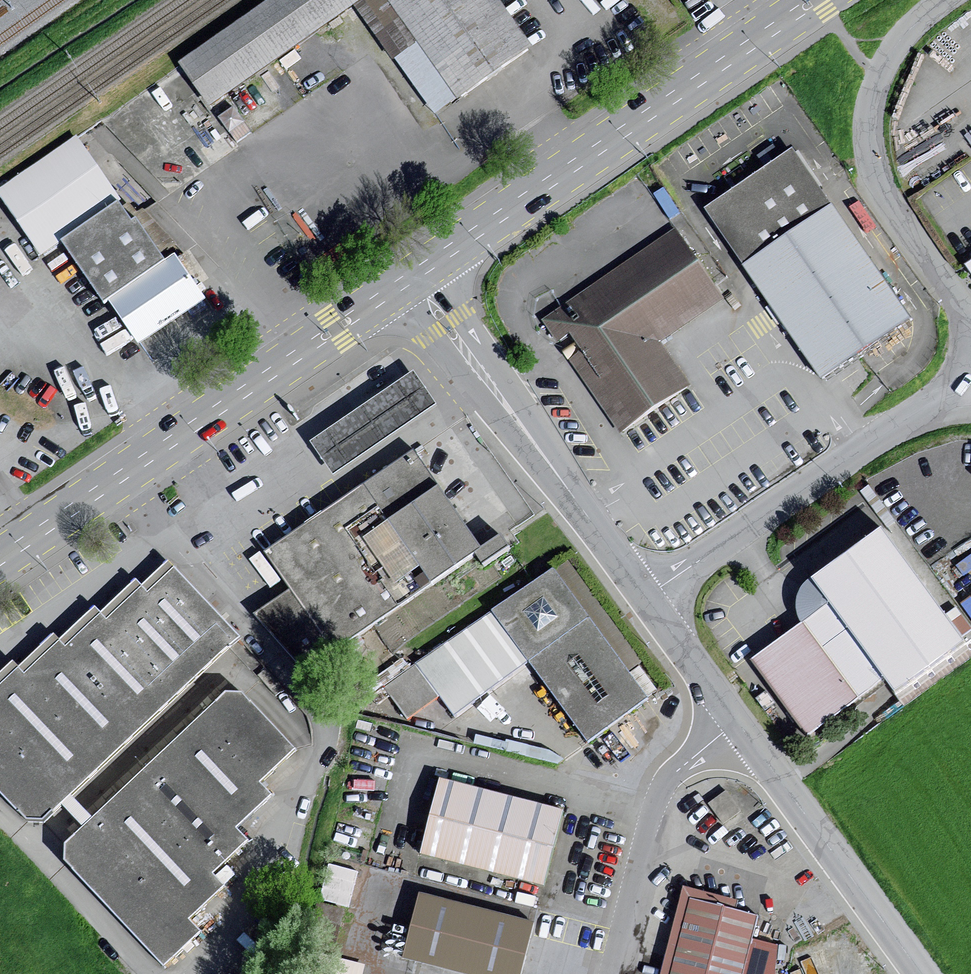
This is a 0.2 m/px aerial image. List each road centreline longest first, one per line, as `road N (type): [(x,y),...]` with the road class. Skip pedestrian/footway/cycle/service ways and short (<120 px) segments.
road 1 (primary): [(0,560),(412,276)]
road 2 (primary): [(412,276),(816,0)]
road 3 (unclassified): [(641,595),(959,389),(970,363)]
road 4 (unclassified): [(641,595),(412,276)]
road 5 (unclassified): [(970,332),(882,194),(869,135),(879,82),(913,29),(955,0)]
road 6 (unclassified): [(919,973),(738,723)]
road 7 (unclassified): [(613,973),(661,789),(738,723)]
road 8 (unclassified): [(738,723),(641,595)]

